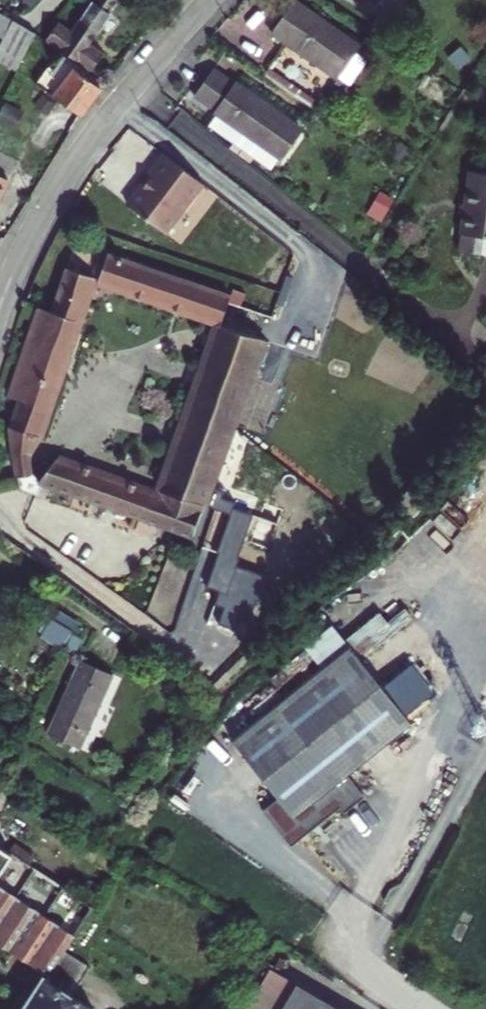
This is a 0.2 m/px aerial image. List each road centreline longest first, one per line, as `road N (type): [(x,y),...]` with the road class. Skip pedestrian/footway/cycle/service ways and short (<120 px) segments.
road 1 (residential): [(0,300),(83,147),(206,0)]
road 2 (residential): [(425,1008),(354,962),(351,917)]

